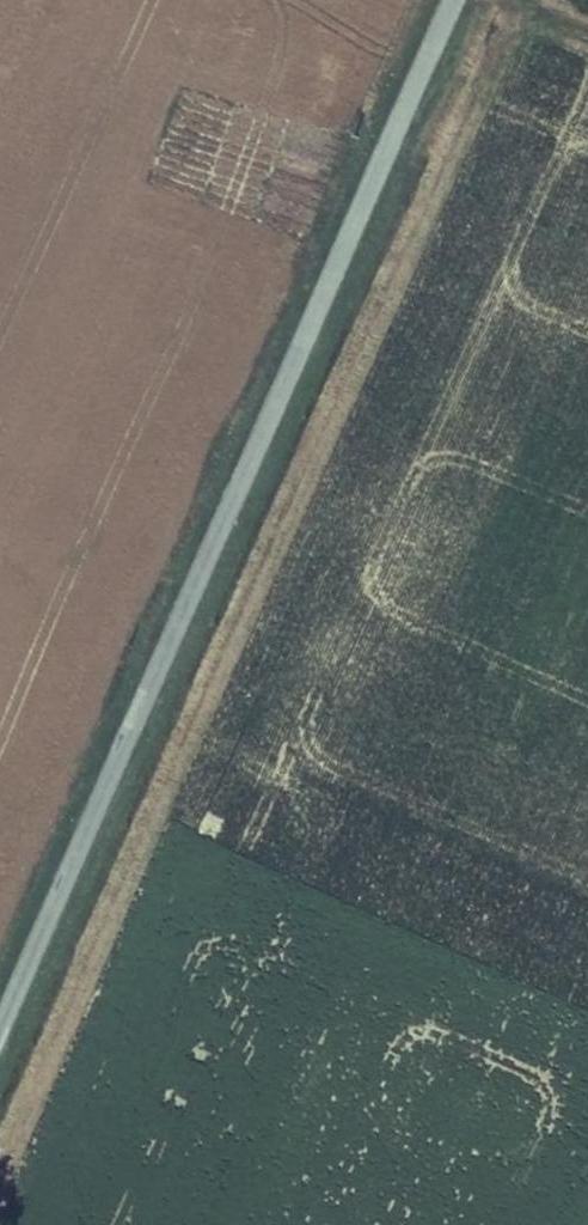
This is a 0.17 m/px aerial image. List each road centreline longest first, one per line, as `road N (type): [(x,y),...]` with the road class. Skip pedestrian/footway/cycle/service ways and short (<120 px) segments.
road 1 (unclassified): [(0,1029),(455,0)]

